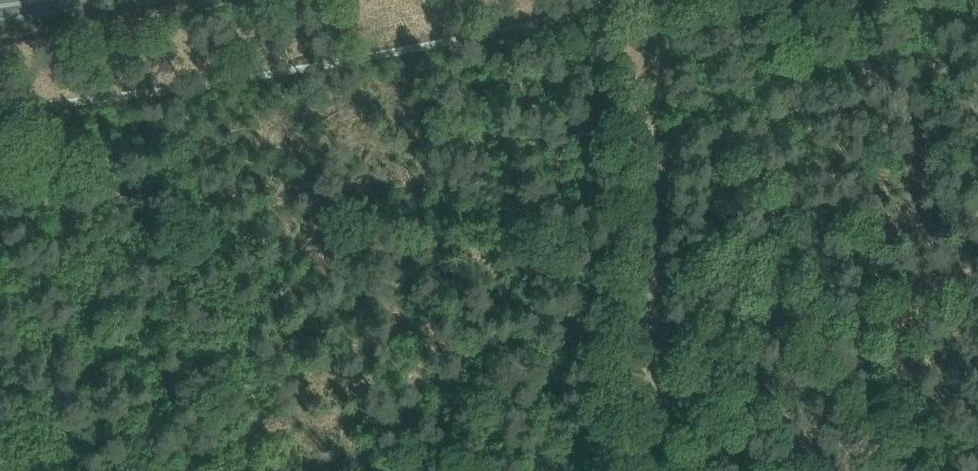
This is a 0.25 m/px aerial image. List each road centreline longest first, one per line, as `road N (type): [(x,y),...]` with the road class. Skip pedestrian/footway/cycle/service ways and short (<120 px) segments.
road 1 (track): [(646,470),(647,0)]

